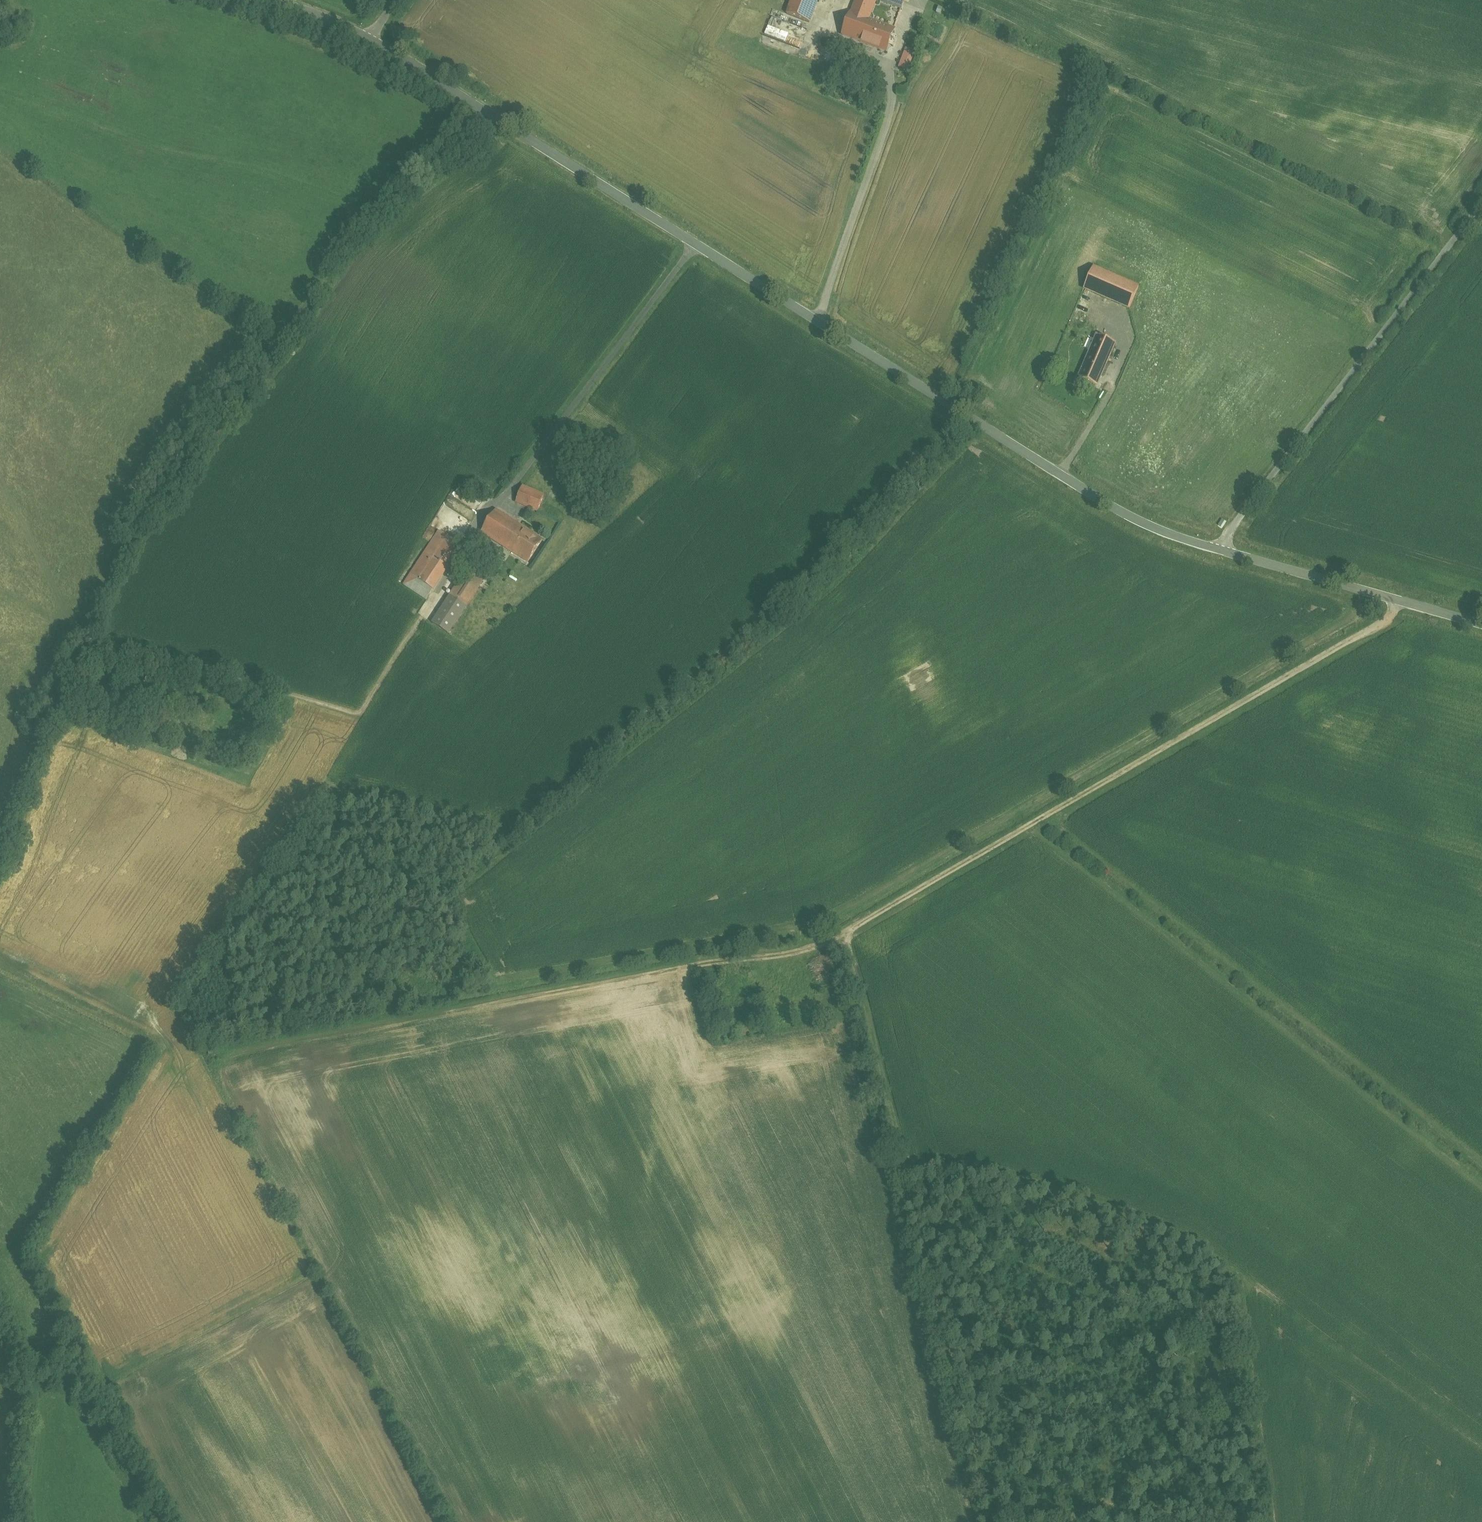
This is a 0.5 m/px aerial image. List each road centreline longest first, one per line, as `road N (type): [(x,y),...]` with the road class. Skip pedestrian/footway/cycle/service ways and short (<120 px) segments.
road 1 (tertiary): [(1215,549),(1149,525),(1085,490),(369,39)]
road 2 (track): [(1418,597),(1401,618),(851,931)]
road 3 (unclassified): [(1481,203),(1215,549)]
road 4 (track): [(441,596),(363,714),(112,628)]
road 5 (tertiary): [(1481,617),(1215,549)]
road 6 (track): [(865,922),(925,1148)]

